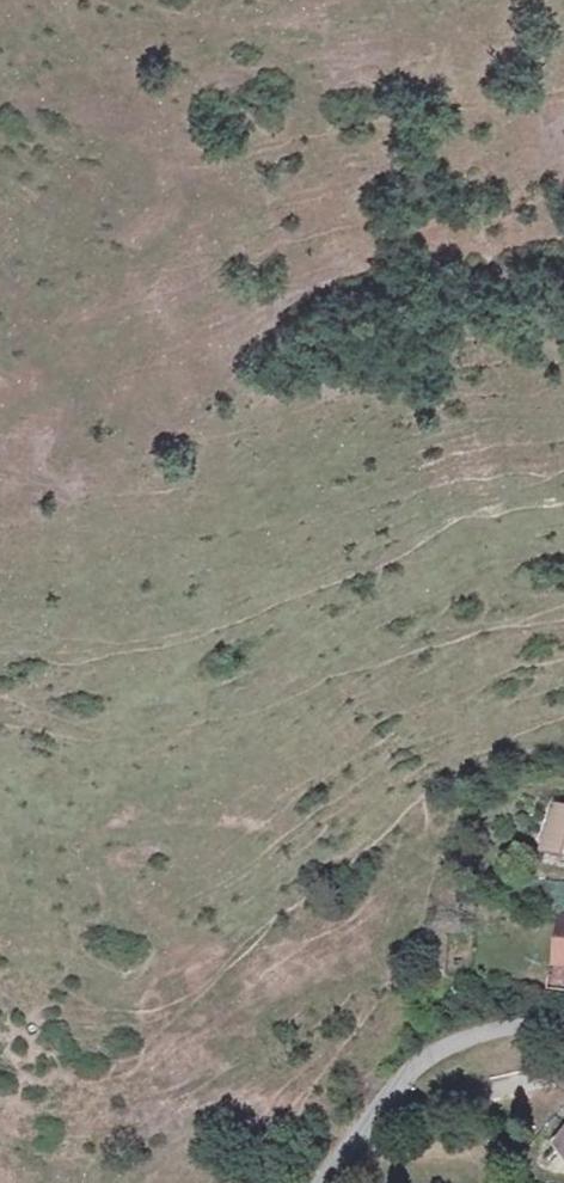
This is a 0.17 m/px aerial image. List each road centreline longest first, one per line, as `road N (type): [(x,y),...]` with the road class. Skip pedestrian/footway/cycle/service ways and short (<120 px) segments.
road 1 (residential): [(319,1182),(423,1059),(496,1029),(563,1023)]

